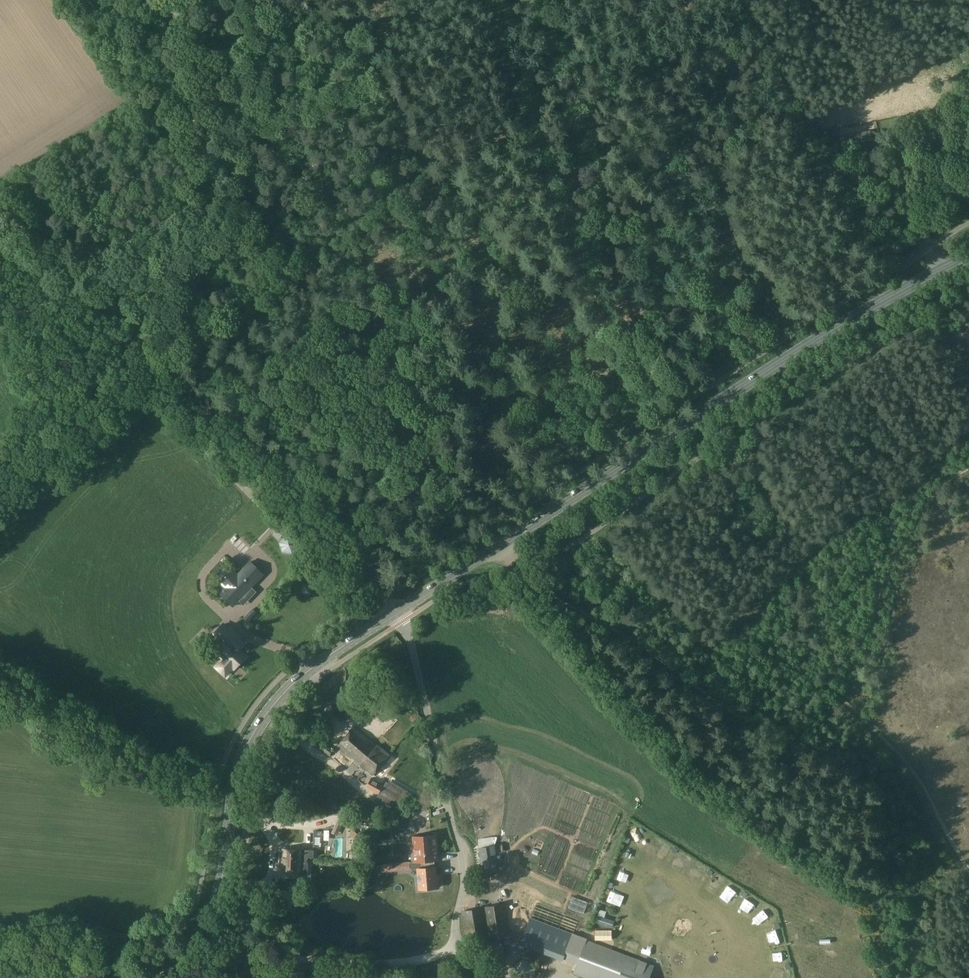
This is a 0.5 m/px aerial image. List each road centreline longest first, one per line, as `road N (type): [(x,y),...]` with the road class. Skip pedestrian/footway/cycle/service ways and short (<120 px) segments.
road 1 (secondary): [(395,613),(766,371),(968,257)]
road 2 (unclassified): [(0,236),(171,366),(334,505),(359,536),(378,595),(395,613)]
road 3 (secondary): [(162,977),(213,911),(235,777),(249,740),(291,685),(395,613)]
road 4 (track): [(237,0),(257,59),(258,95),(227,141),(227,220),(168,273),(171,366)]
road 5 (track): [(825,684),(773,722),(736,718),(663,659),(538,584),(498,546)]
road 6 (unclassified): [(504,977),(472,955),(456,928),(461,855),(411,642),(395,613)]
road 7 (track): [(825,684),(873,623),(893,559),(929,499),(968,466)]
road 8 (track): [(744,0),(827,142),(866,148),(909,128)]
road 9 (track): [(825,684),(919,781),(968,870)]
road 10 (track): [(462,944),(421,960),(293,960),(237,977)]

